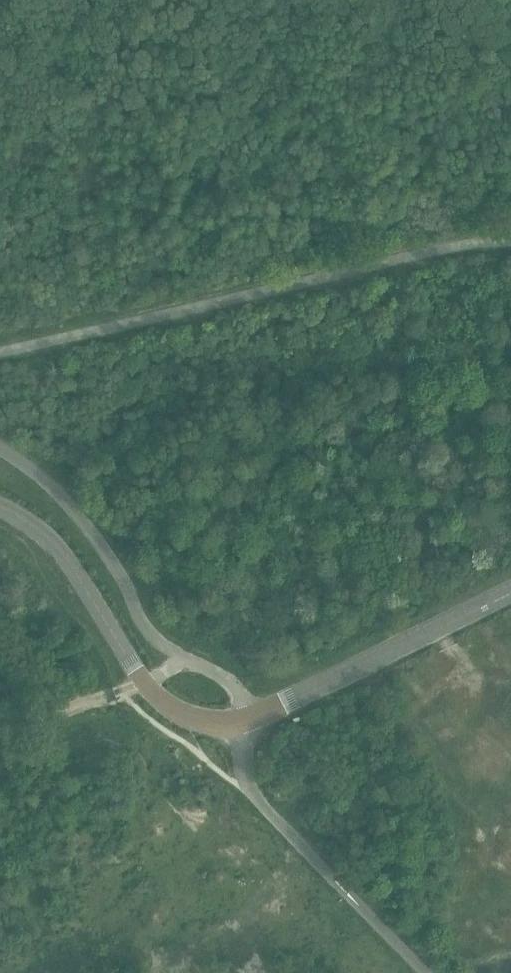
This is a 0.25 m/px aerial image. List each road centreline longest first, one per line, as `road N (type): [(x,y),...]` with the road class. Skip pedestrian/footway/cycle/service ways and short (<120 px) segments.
road 1 (unclassified): [(290,701),(219,728),(178,716),(145,686),(63,555),(0,508)]
road 2 (unclassified): [(290,701),(510,591)]

